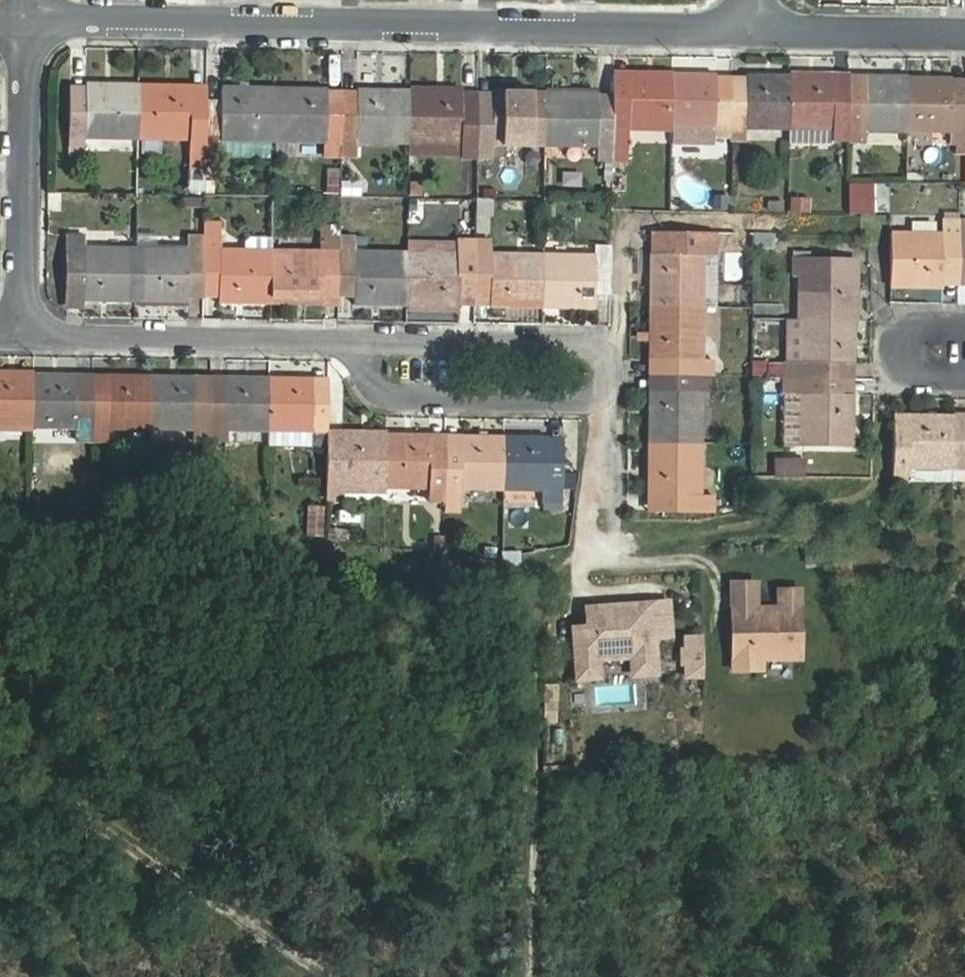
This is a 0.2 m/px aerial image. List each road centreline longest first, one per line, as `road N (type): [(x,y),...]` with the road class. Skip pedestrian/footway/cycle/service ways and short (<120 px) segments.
road 1 (residential): [(30,15),(749,28)]
road 2 (track): [(318,976),(0,767)]
road 3 (residential): [(23,336),(359,341)]
road 4 (residential): [(603,351),(610,370),(603,395),(582,402),(399,399),(378,391),(367,375),(359,341)]
road 5 (residential): [(30,15),(23,336)]
road 6 (residential): [(359,341),(585,345),(603,351)]
road 7 (residential): [(749,28),(964,31)]

